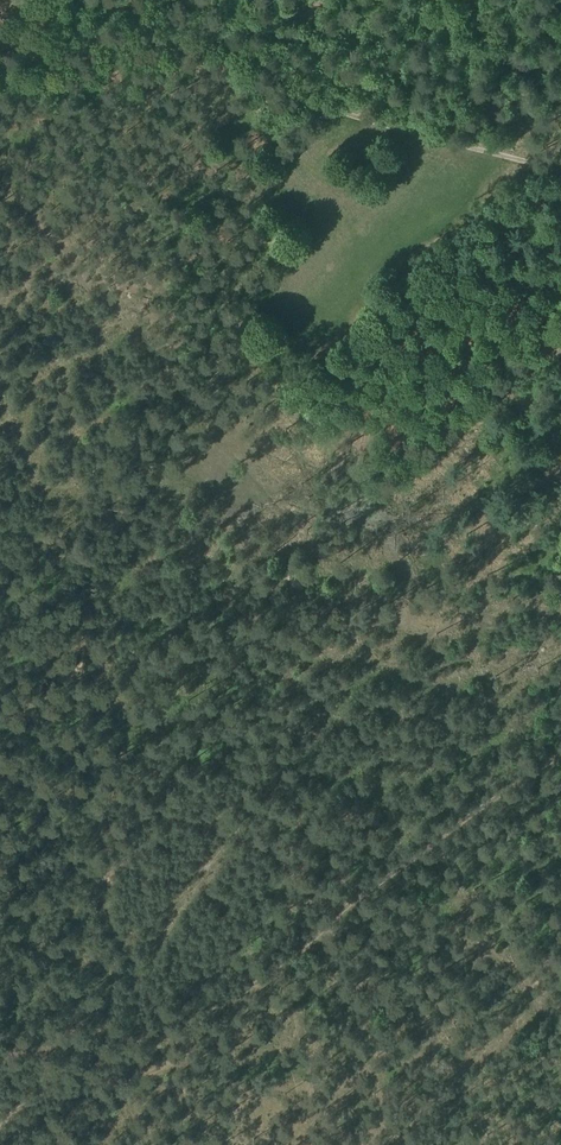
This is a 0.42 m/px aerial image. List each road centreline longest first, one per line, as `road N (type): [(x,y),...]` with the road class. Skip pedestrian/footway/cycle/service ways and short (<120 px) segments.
road 1 (track): [(0,69),(68,50),(224,41),(279,87),(326,111),(560,175)]

